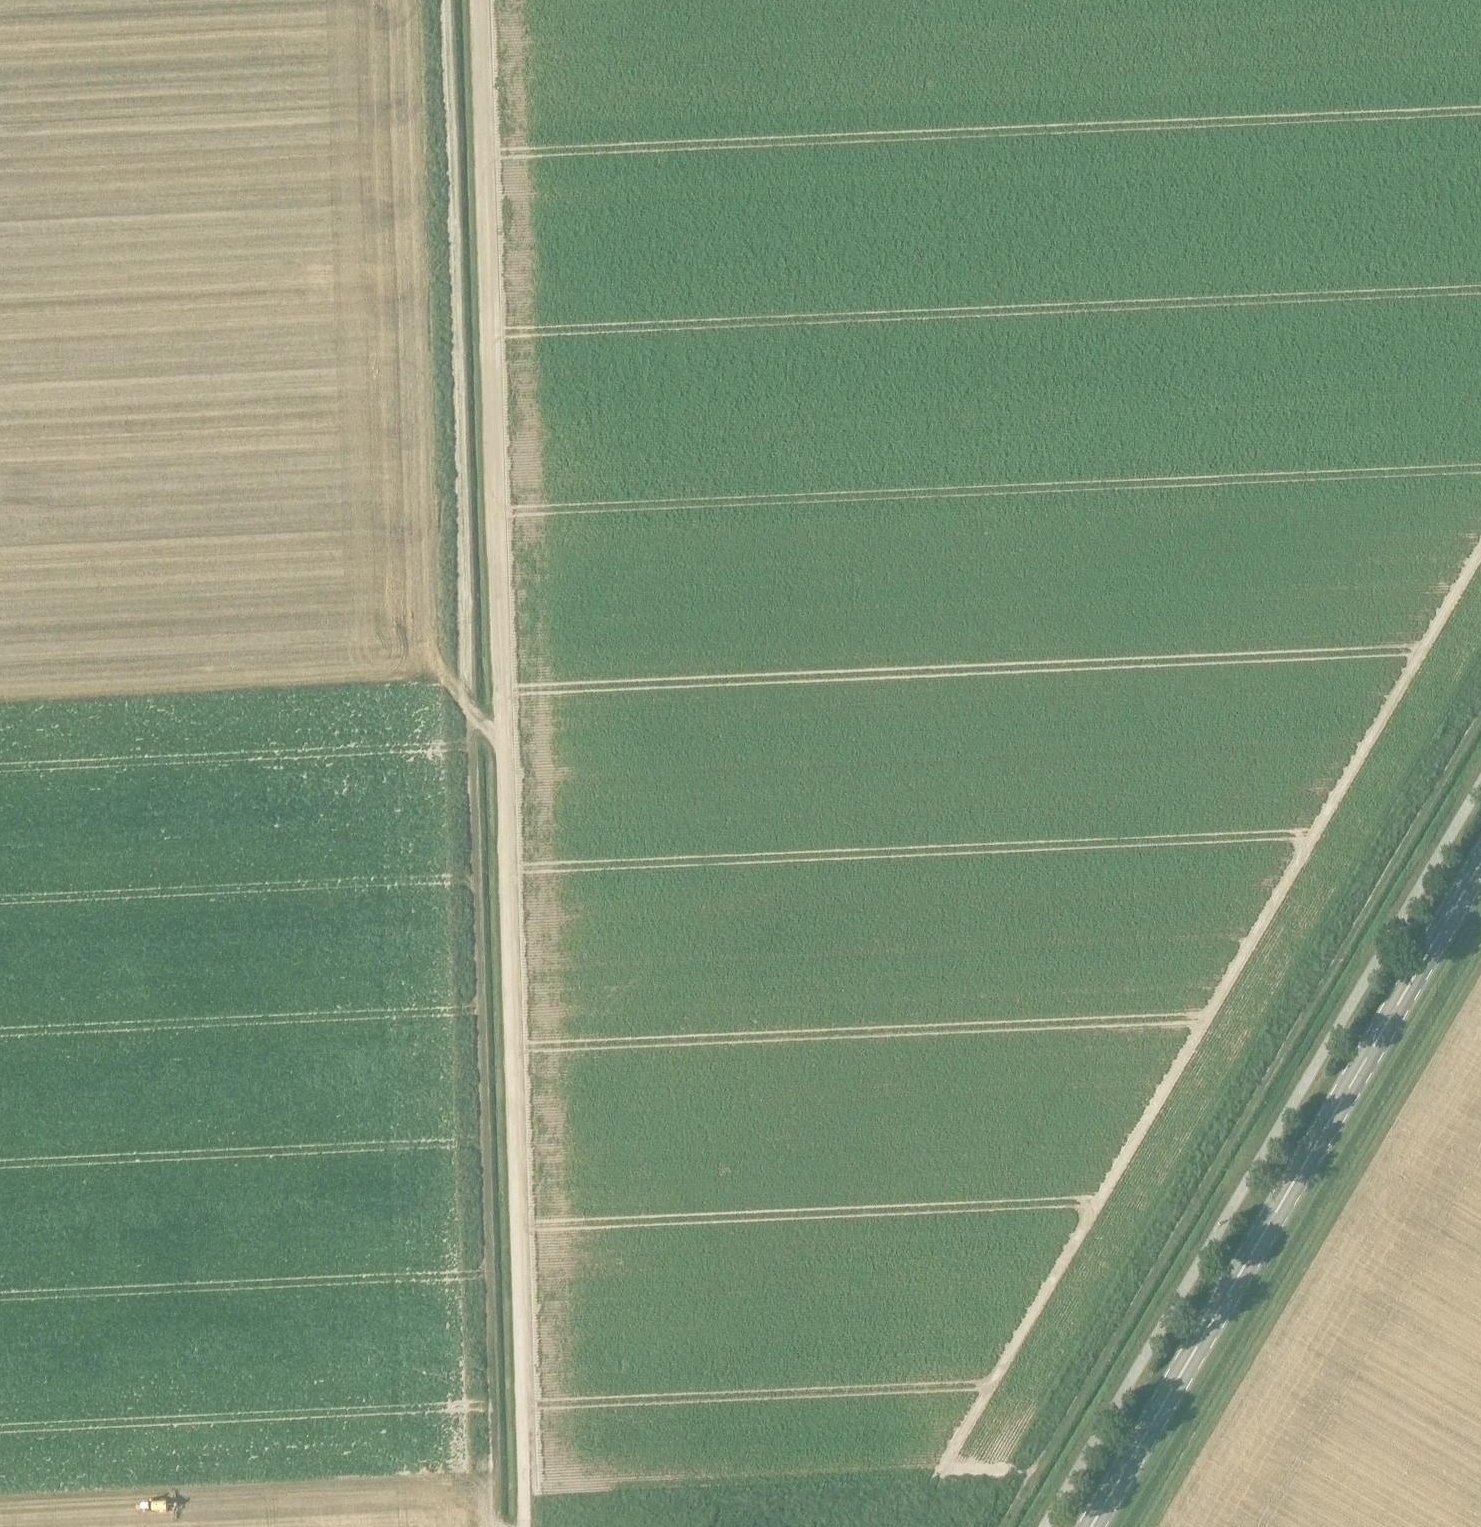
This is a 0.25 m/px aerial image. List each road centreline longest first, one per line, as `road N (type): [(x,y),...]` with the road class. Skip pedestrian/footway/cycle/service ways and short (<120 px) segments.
road 1 (primary): [(1091,1526),(1480,862)]

